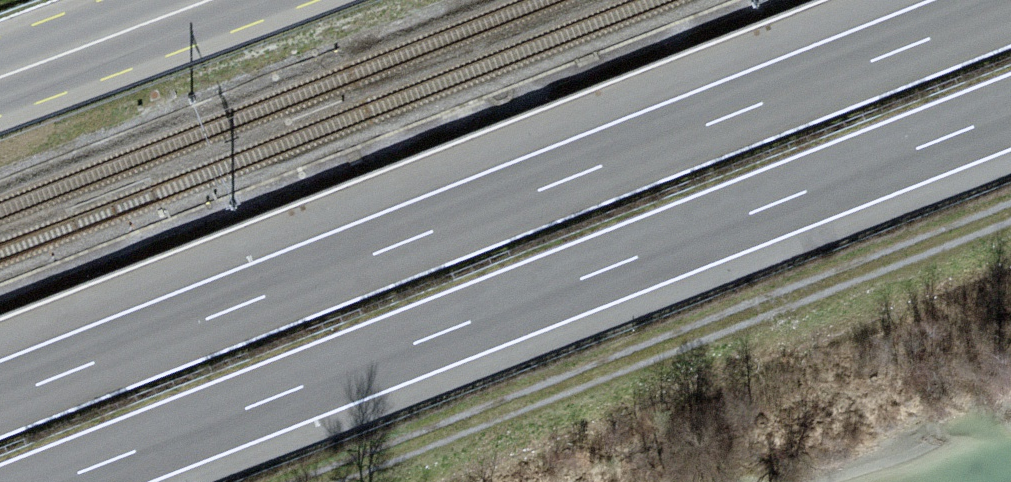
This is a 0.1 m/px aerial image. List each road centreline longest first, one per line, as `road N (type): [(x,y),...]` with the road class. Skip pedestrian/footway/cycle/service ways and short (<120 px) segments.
road 1 (motorway): [(1010,5),(0,397)]
road 2 (motorway): [(61,481),(1010,115)]
road 3 (track): [(314,481),(1010,212)]
road 4 (primary): [(207,0),(0,76)]

